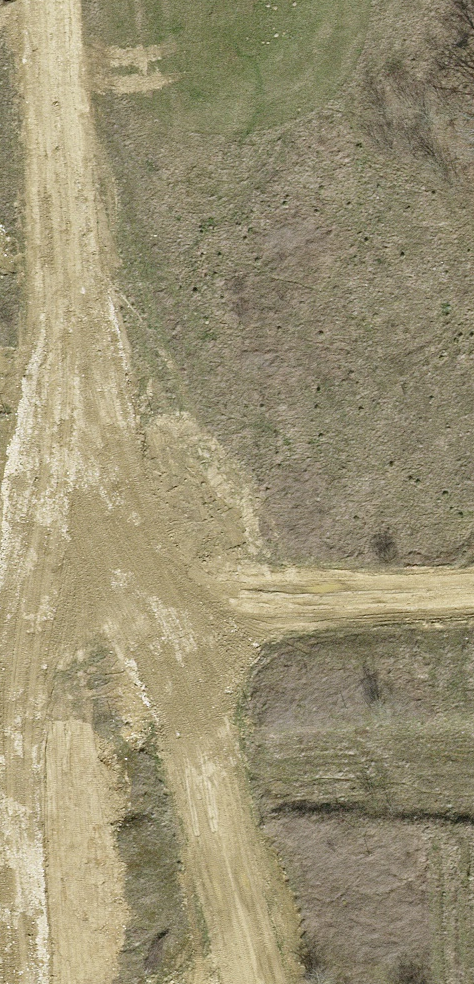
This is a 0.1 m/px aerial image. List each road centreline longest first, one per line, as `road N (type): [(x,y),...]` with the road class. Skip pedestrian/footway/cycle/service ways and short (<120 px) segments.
road 1 (track): [(22,983),(7,781),(49,299),(43,0)]
road 2 (track): [(49,299),(151,598),(252,983)]
road 3 (track): [(473,583),(151,598)]

